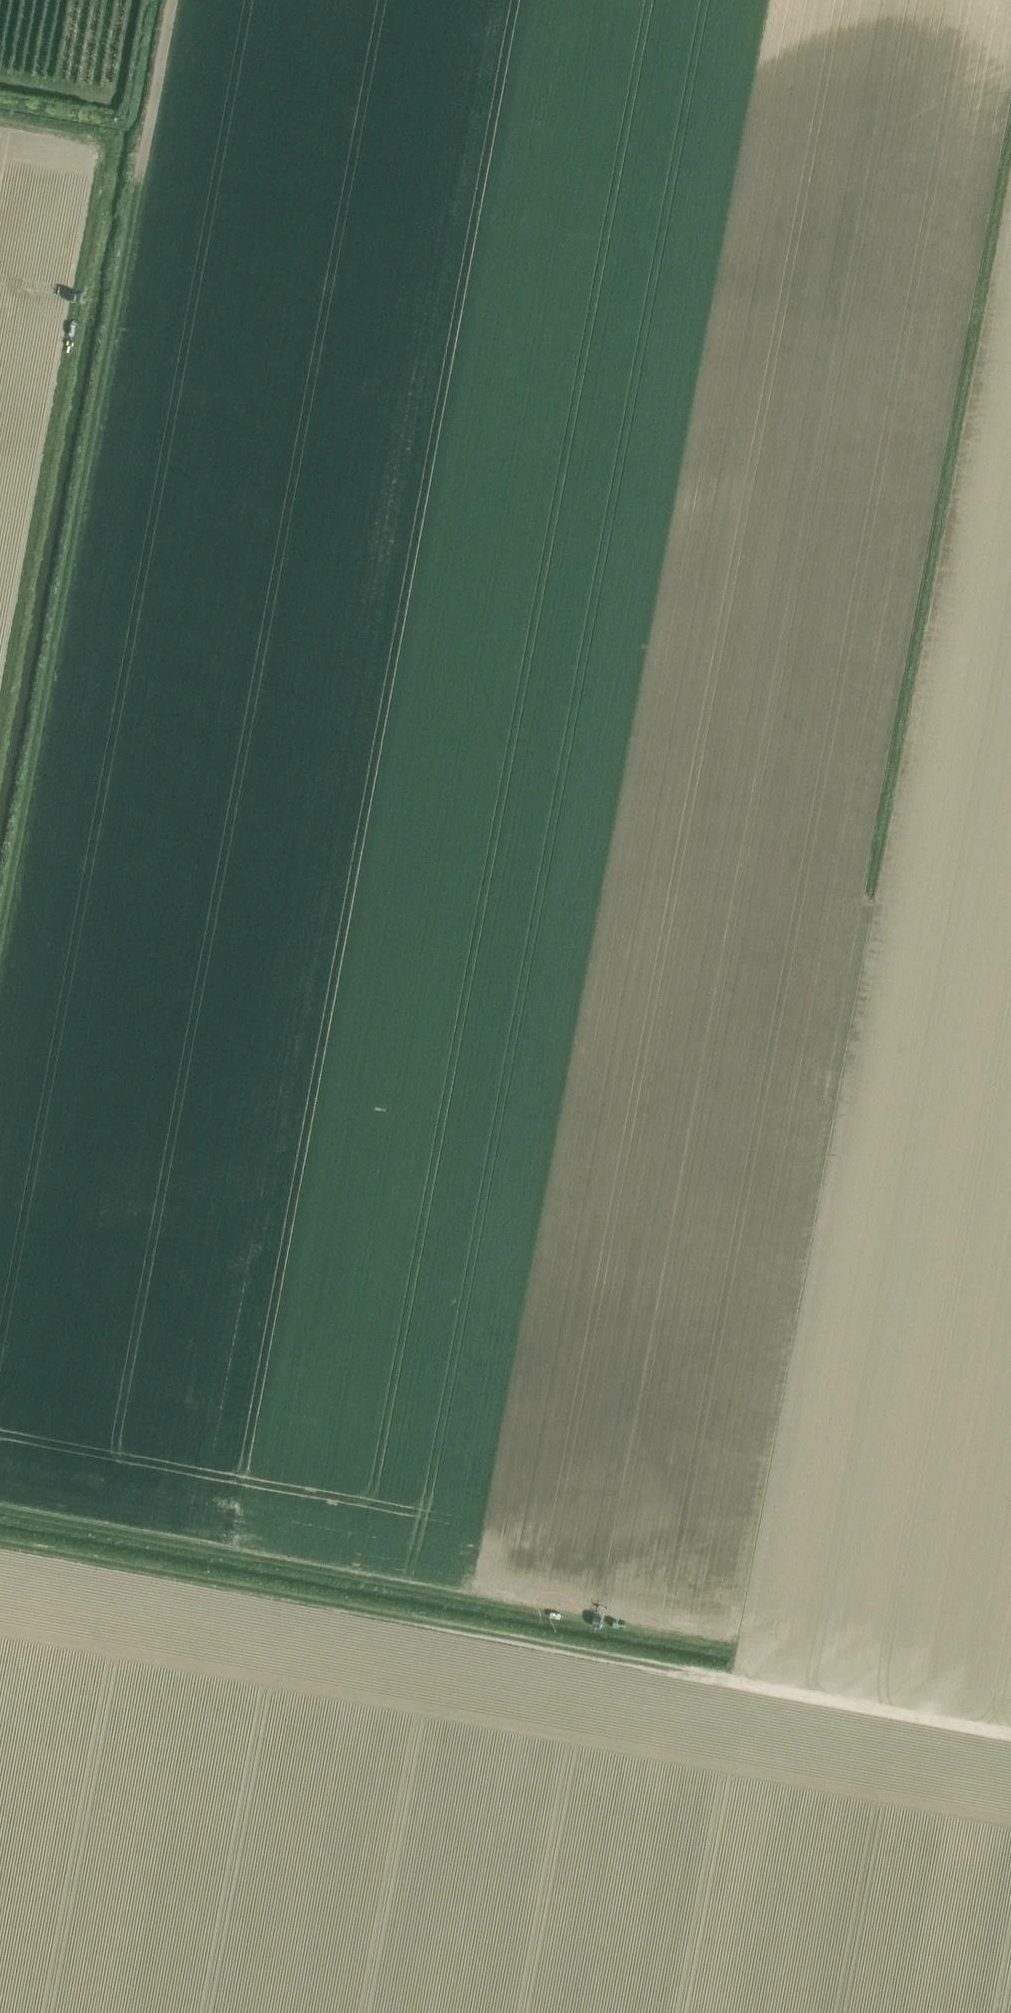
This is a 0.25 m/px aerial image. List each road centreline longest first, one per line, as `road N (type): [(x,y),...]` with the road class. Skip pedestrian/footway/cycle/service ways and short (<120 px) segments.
road 1 (track): [(871,897),(1010,130)]
road 2 (track): [(1010,1733),(718,1677)]

